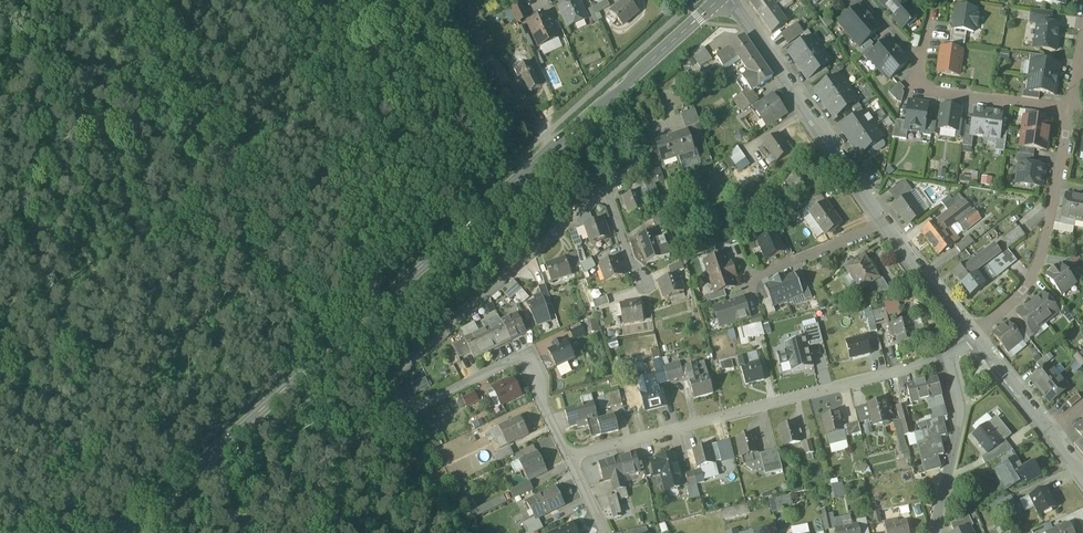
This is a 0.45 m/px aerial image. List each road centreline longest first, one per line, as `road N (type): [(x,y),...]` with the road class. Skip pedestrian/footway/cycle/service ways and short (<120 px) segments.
road 1 (secondary): [(200,463),(718,0)]
road 2 (track): [(0,103),(200,463)]
road 3 (residential): [(944,360),(568,456)]
road 4 (residential): [(606,187),(394,378),(409,410)]
road 5 (residential): [(732,0),(886,222)]
road 6 (residential): [(968,334),(1015,299),(1039,266),(1071,110)]
road 7 (residential): [(409,410),(520,356),(568,456)]
road 8 (residential): [(235,531),(316,460),(409,410)]
road 9 (track): [(437,0),(525,177)]
road 10 (residential): [(920,63),(914,88),(1071,110)]
road 11 (residential): [(886,222),(751,278),(760,315)]
road 12 (residential): [(932,532),(958,428),(959,394),(944,360)]
road 13 (residential): [(886,222),(968,334)]
road 14 (residential): [(968,334),(1050,430)]

